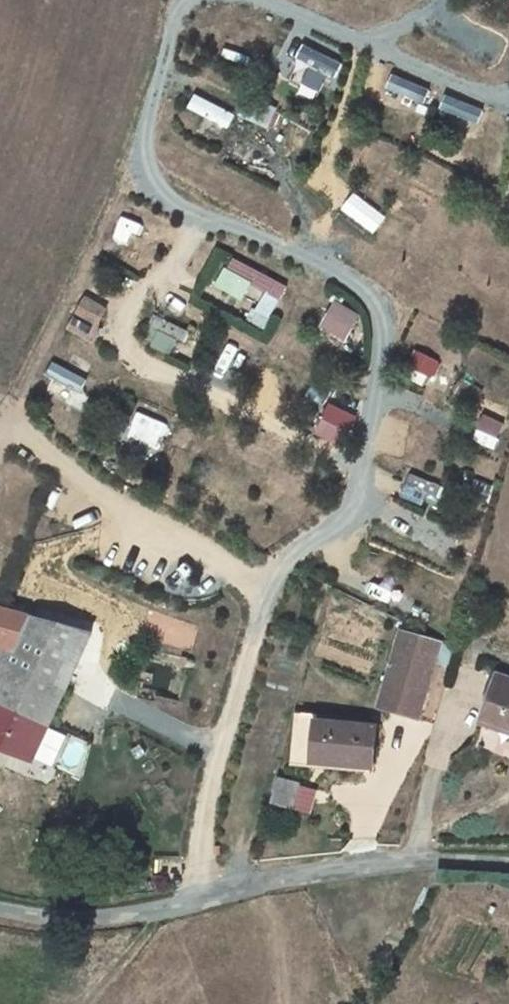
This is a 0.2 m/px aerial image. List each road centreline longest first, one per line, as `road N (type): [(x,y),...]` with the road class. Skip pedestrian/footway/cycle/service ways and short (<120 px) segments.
road 1 (unclassified): [(0,909),(46,920),(138,916),(357,868),(508,861)]

